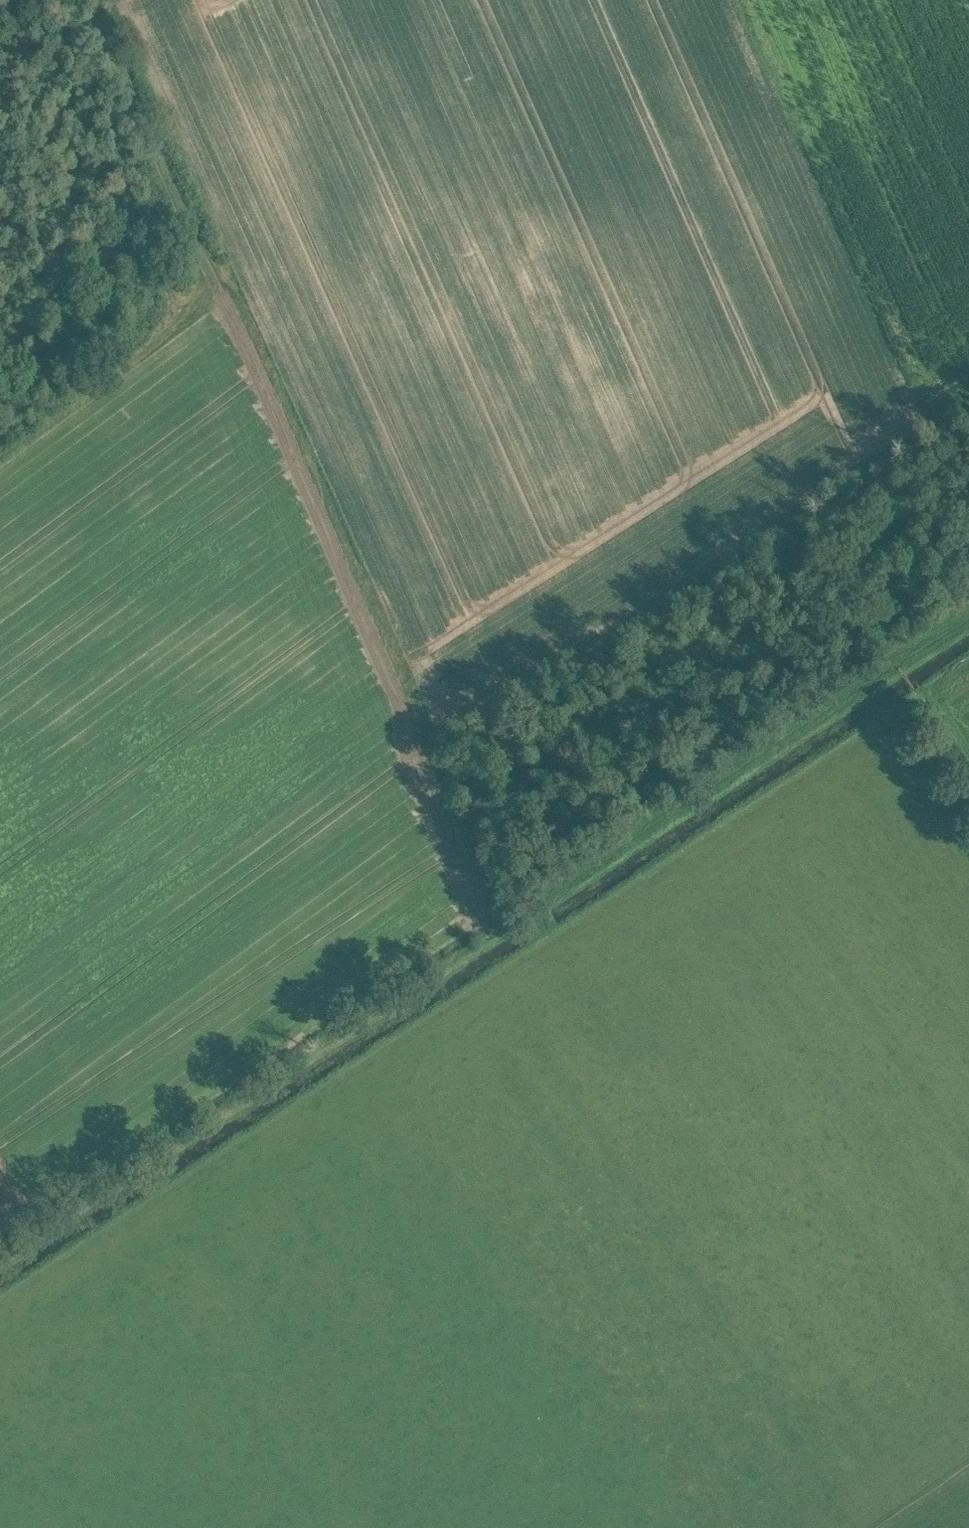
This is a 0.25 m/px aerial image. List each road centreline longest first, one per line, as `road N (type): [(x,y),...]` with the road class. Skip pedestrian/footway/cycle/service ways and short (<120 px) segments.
road 1 (track): [(530,913),(968,618)]

